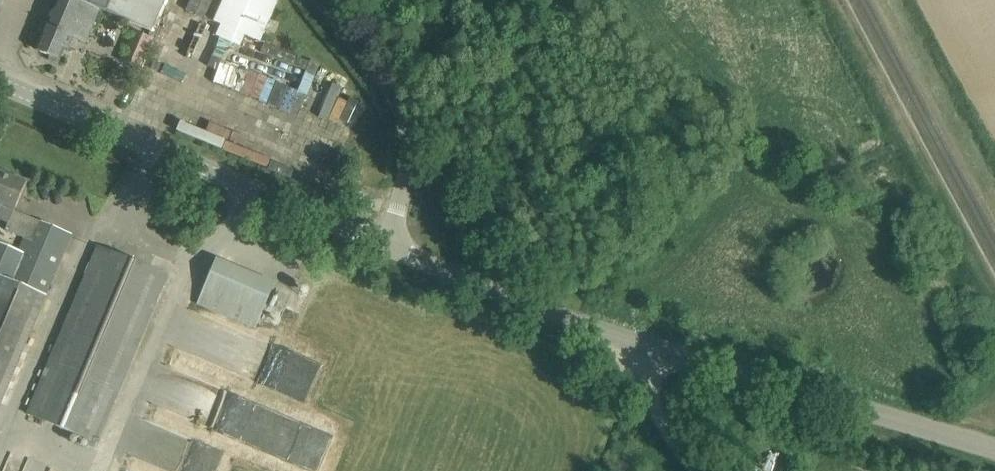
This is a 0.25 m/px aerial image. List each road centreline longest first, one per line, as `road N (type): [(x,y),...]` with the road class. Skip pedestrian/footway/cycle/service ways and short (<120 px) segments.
road 1 (unclassified): [(994,448),(645,343),(385,230)]
road 2 (unclassified): [(385,230),(0,69)]
road 3 (unclassified): [(385,230),(406,186),(409,101),(328,0)]
road 4 (track): [(645,343),(665,416),(702,470)]

